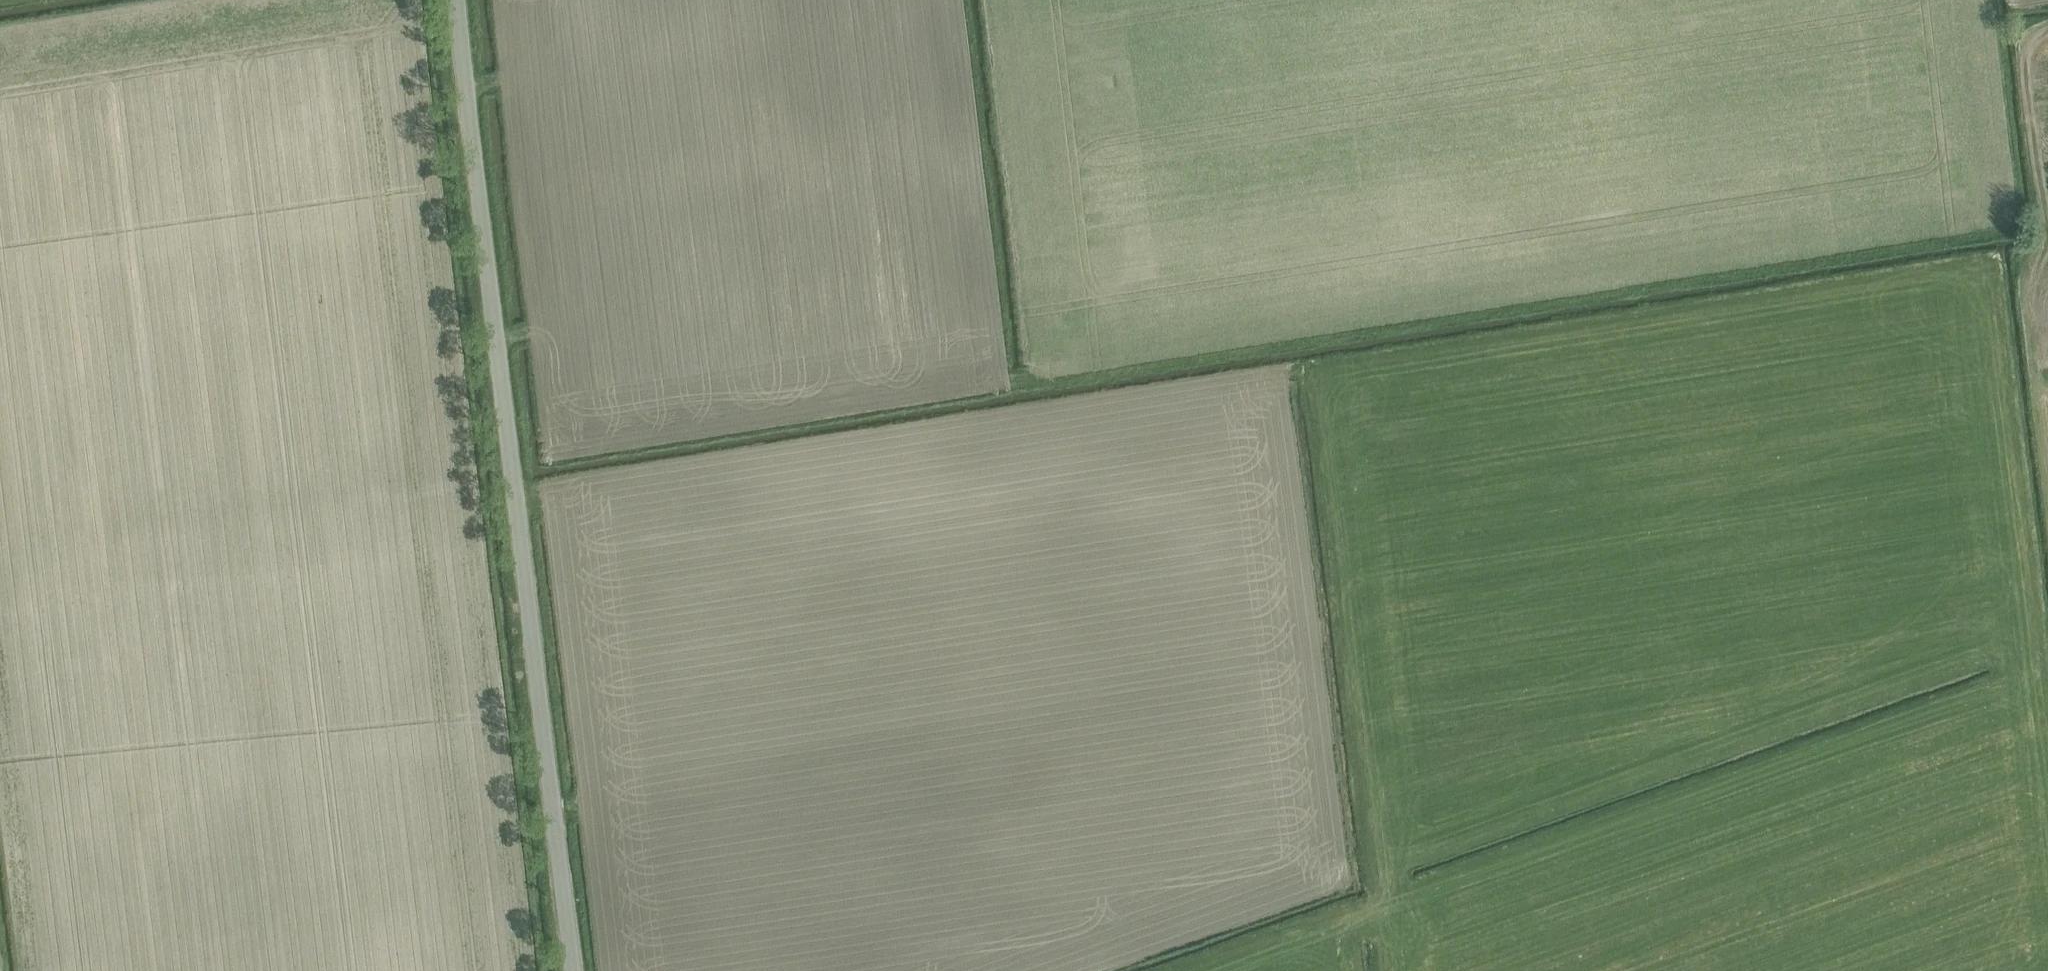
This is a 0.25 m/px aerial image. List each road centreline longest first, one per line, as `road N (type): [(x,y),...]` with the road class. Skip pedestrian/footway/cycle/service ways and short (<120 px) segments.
road 1 (unclassified): [(575,970),(457,0)]

